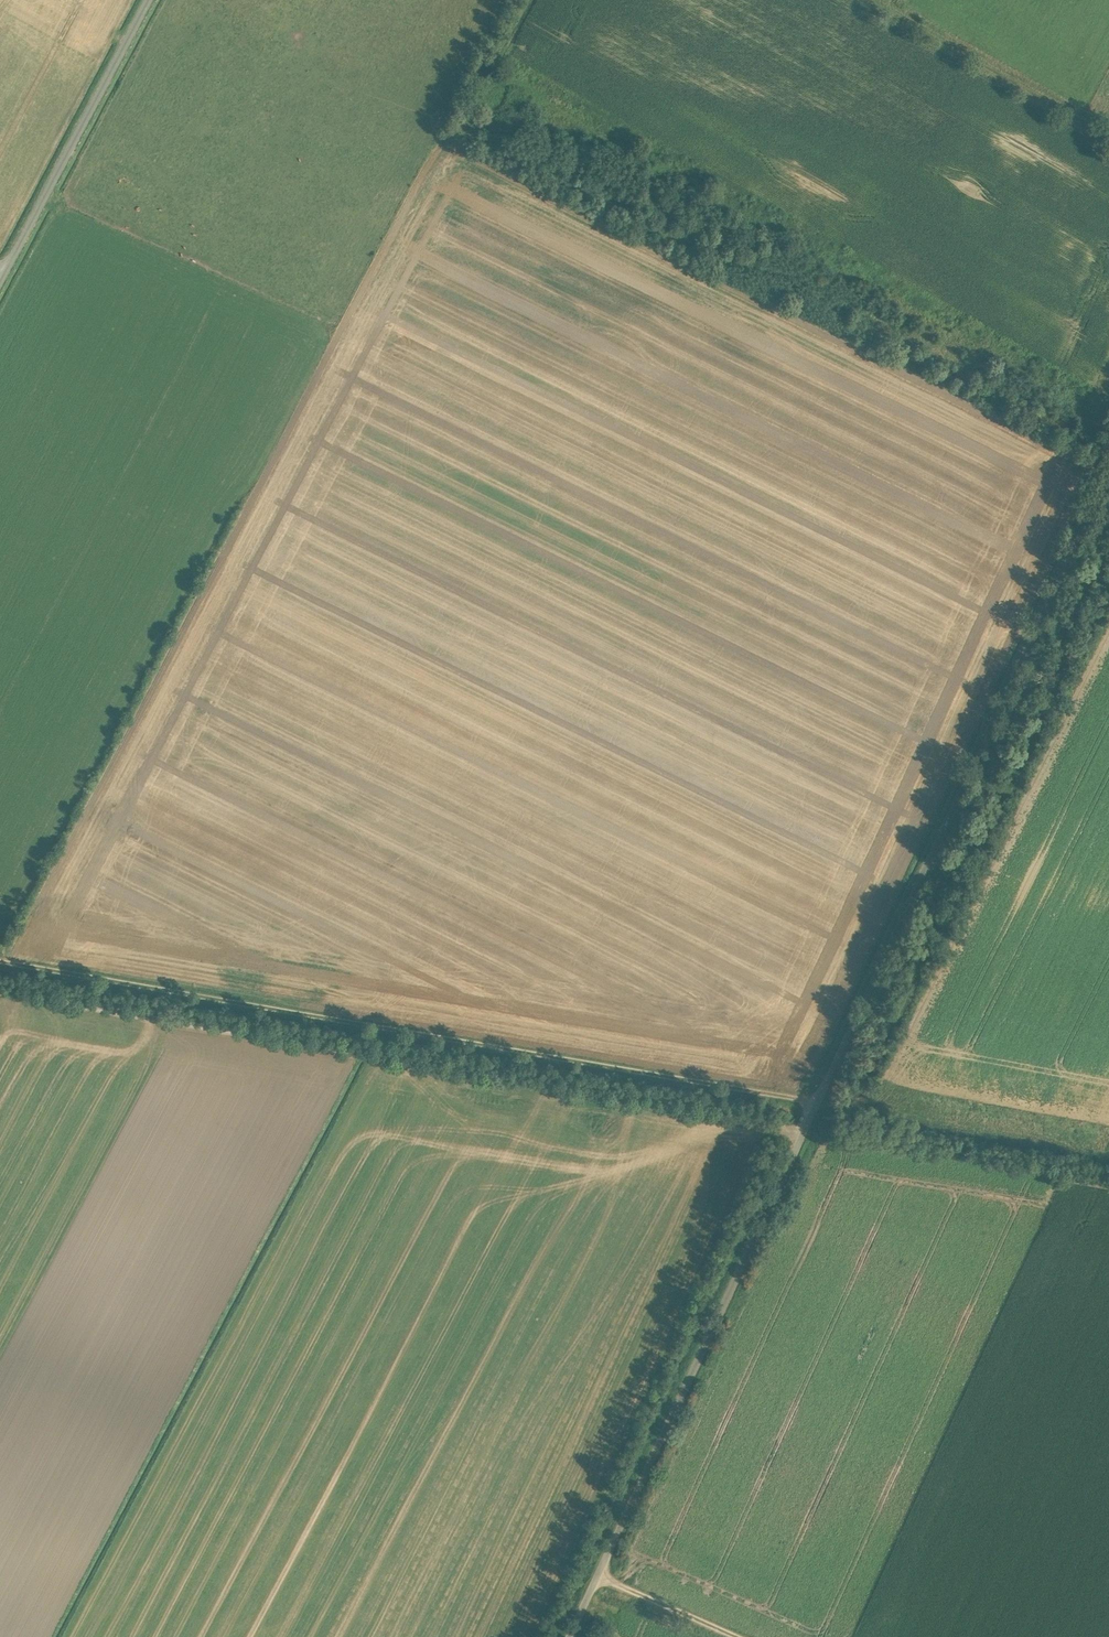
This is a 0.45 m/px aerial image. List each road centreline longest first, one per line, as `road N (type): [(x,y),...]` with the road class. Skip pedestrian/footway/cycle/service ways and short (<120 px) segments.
road 1 (track): [(569,1636),(1108,476)]
road 2 (track): [(820,1101),(0,959)]
road 3 (track): [(803,1134),(0,991)]
road 4 (track): [(146,0),(0,275)]
road 5 (track): [(598,1574),(741,1636)]

